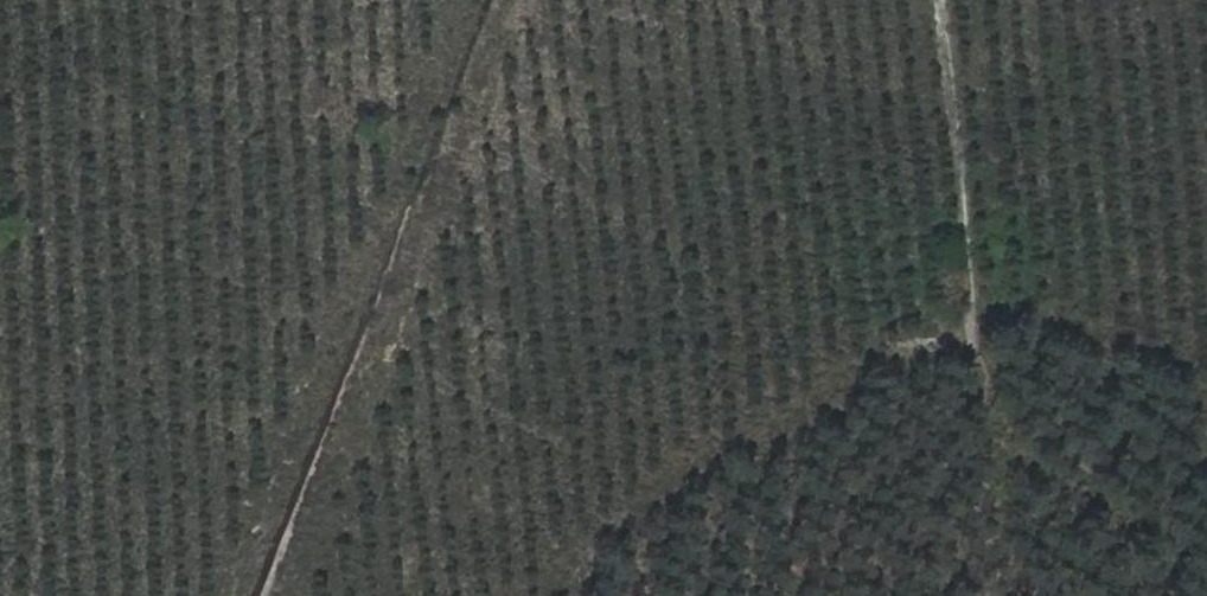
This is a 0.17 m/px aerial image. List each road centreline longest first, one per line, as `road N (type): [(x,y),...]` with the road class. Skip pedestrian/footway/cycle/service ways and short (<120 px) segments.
road 1 (track): [(976,595),(920,0)]

